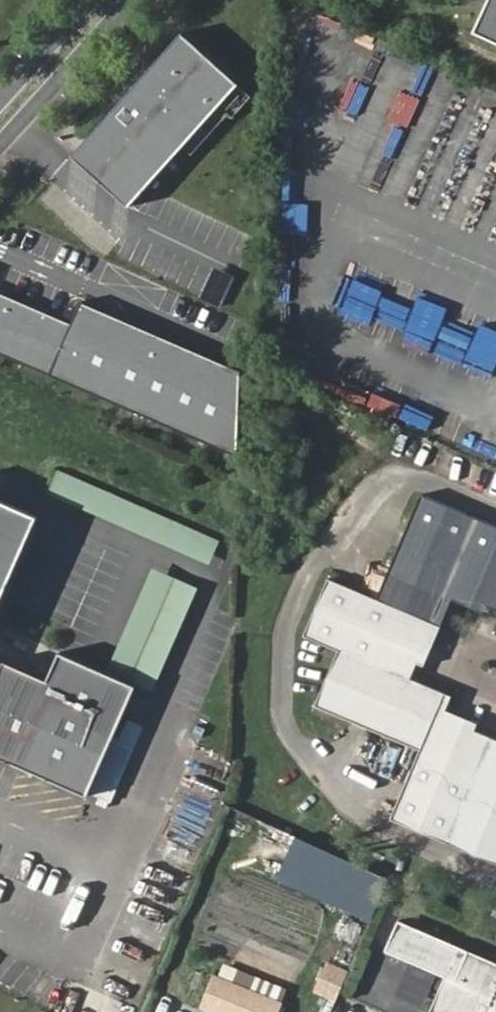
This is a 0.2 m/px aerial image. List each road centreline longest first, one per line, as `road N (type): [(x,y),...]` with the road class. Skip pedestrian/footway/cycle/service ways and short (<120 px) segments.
road 1 (residential): [(0,146),(129,0)]
road 2 (residential): [(86,0),(0,98)]

